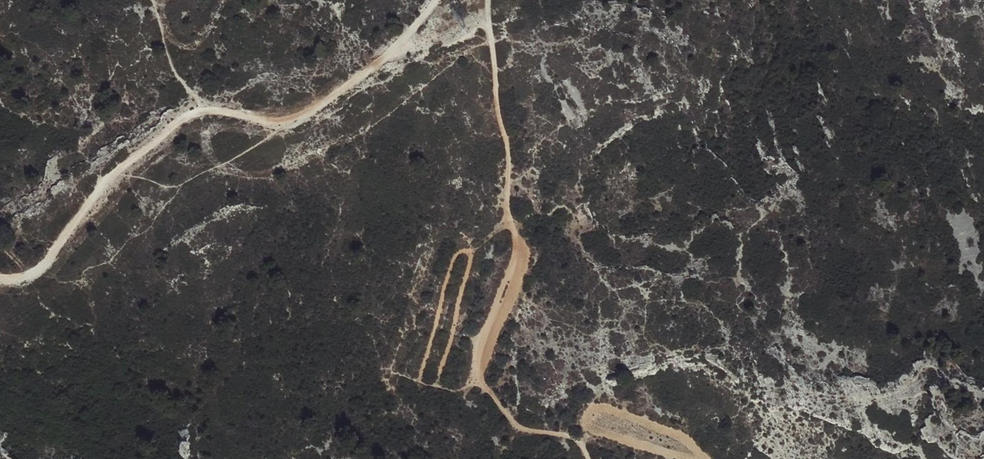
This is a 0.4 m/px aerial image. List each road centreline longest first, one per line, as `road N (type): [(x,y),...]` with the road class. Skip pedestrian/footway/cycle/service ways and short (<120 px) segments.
road 1 (track): [(0,275),(39,266),(117,169),(181,120),(217,112),(299,123),(318,115),(376,64),(428,0)]
road 2 (track): [(488,0),(516,240),(474,368),(515,425),(576,439),(588,458)]

